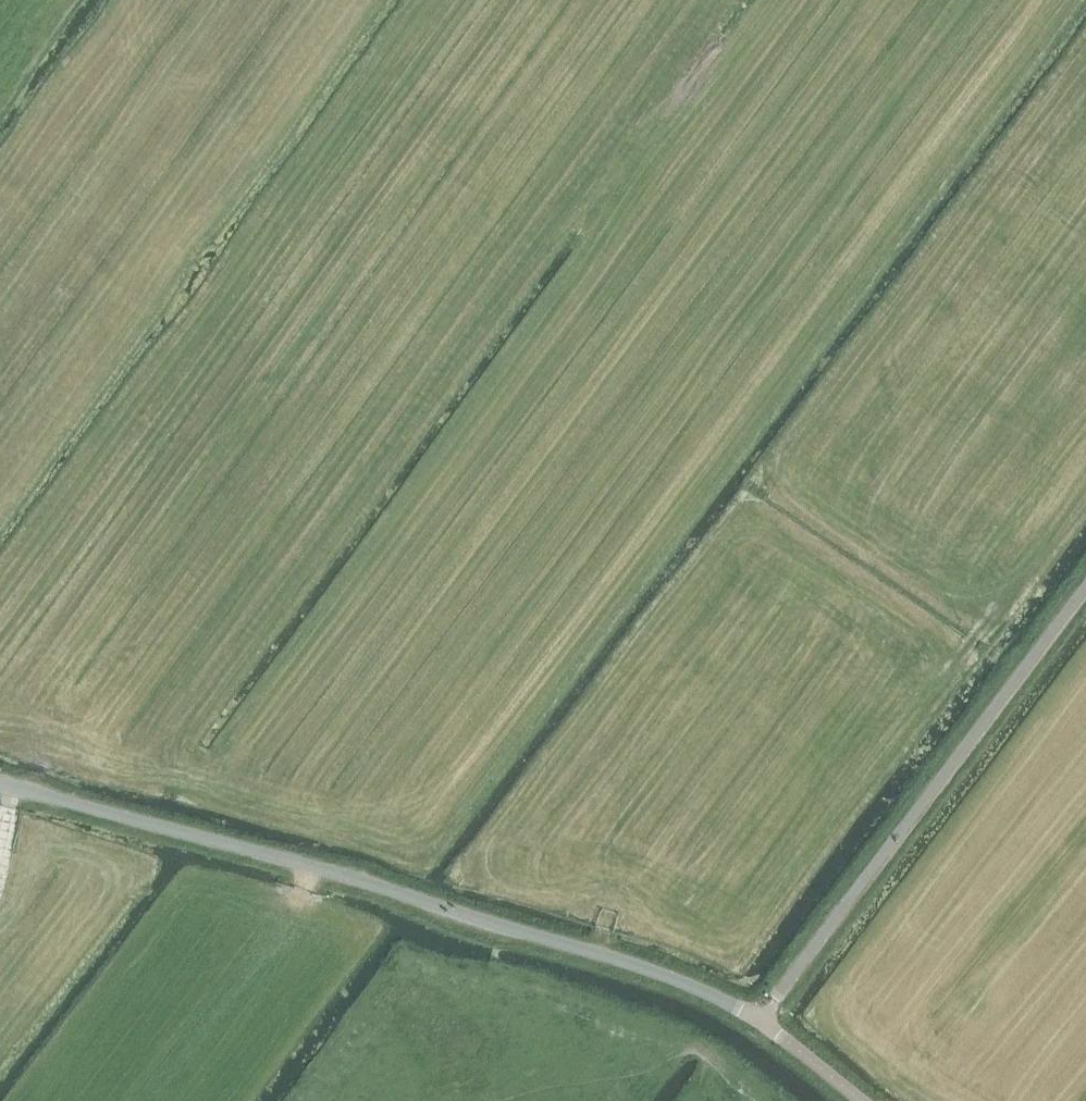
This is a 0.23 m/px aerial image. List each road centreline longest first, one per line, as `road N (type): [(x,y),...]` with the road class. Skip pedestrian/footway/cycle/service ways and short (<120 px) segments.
road 1 (unclassified): [(0,783),(592,948),(760,1017)]
road 2 (unclassified): [(866,1100),(760,1017)]

